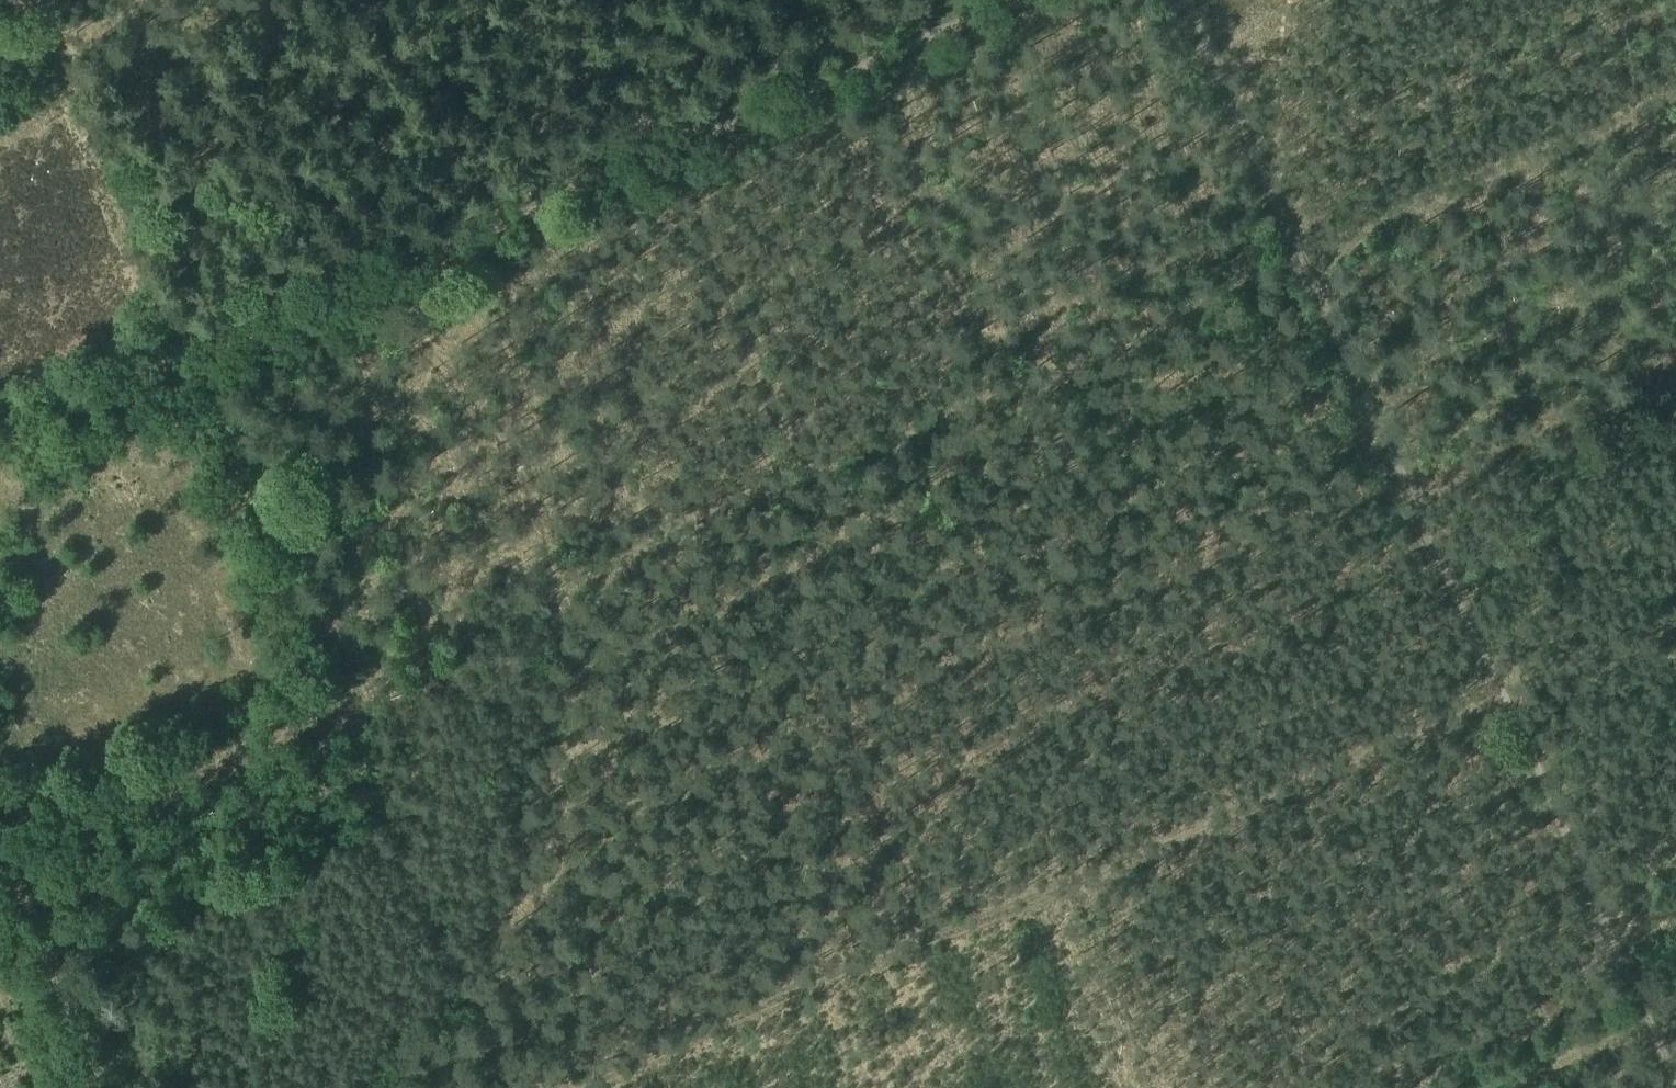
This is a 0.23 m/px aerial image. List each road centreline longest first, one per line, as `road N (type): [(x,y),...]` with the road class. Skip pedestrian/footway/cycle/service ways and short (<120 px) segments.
road 1 (track): [(1176,0),(1674,1087)]
road 2 (track): [(602,1087),(1675,618)]
road 3 (track): [(0,437),(992,0)]
road 4 (track): [(107,1087),(0,853)]

